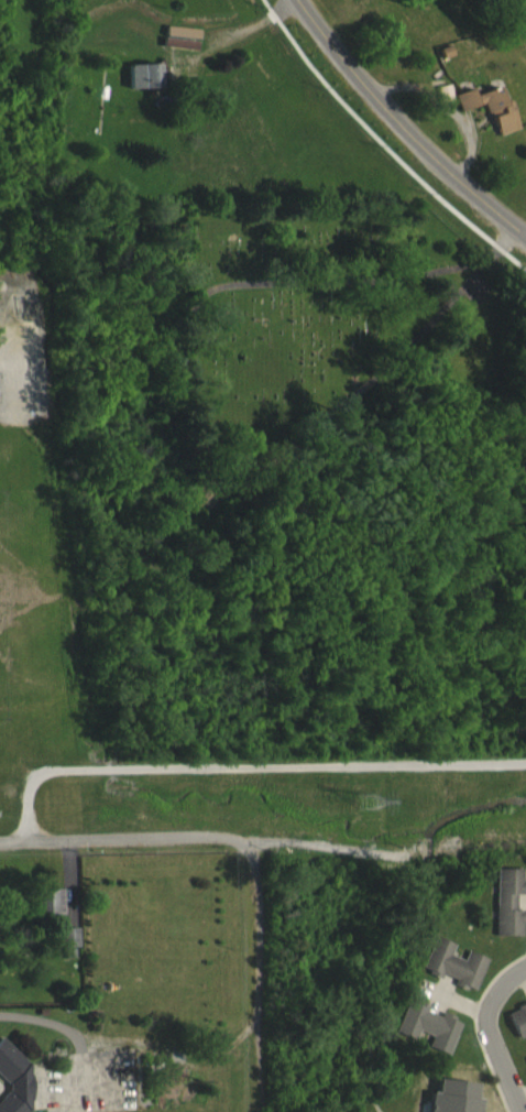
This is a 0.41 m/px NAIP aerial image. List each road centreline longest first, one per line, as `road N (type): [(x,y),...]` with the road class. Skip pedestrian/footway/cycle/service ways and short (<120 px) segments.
road 1 (tertiary): [(289,0),(440,165),(525,229)]
road 2 (residential): [(249,840),(259,1111)]
road 3 (residential): [(0,841),(249,840)]
road 4 (residential): [(514,1111),(491,1045),(491,1017),(503,986),(525,965)]

